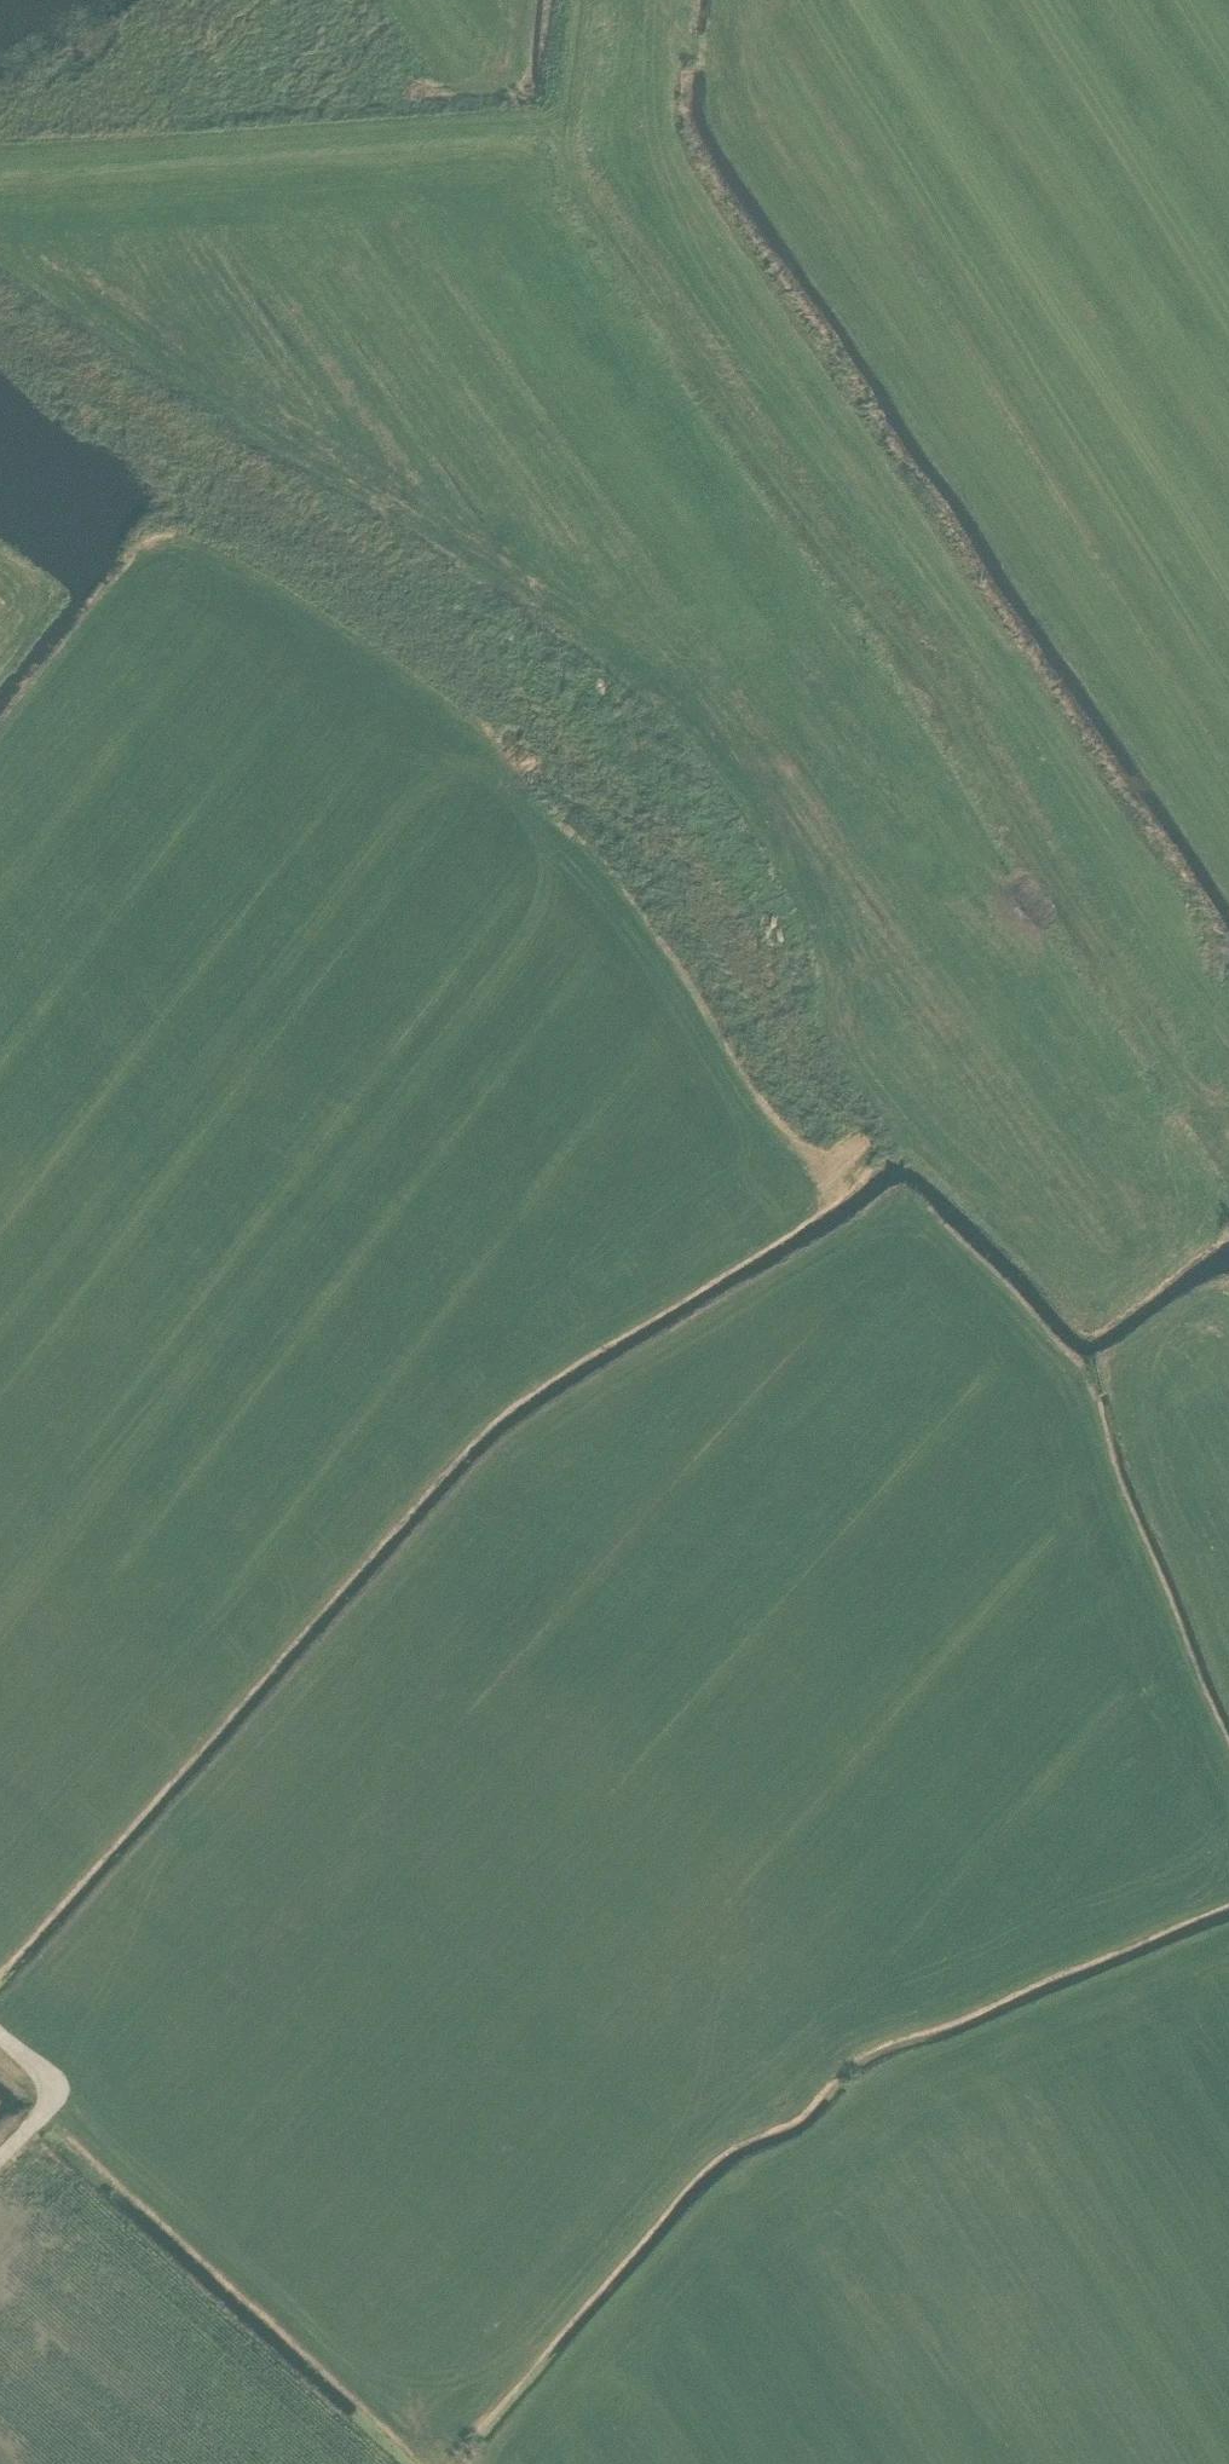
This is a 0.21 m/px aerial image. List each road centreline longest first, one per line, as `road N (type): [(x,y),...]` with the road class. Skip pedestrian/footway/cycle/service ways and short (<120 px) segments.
road 1 (track): [(0,2160),(54,2103),(51,2075),(0,2030)]

